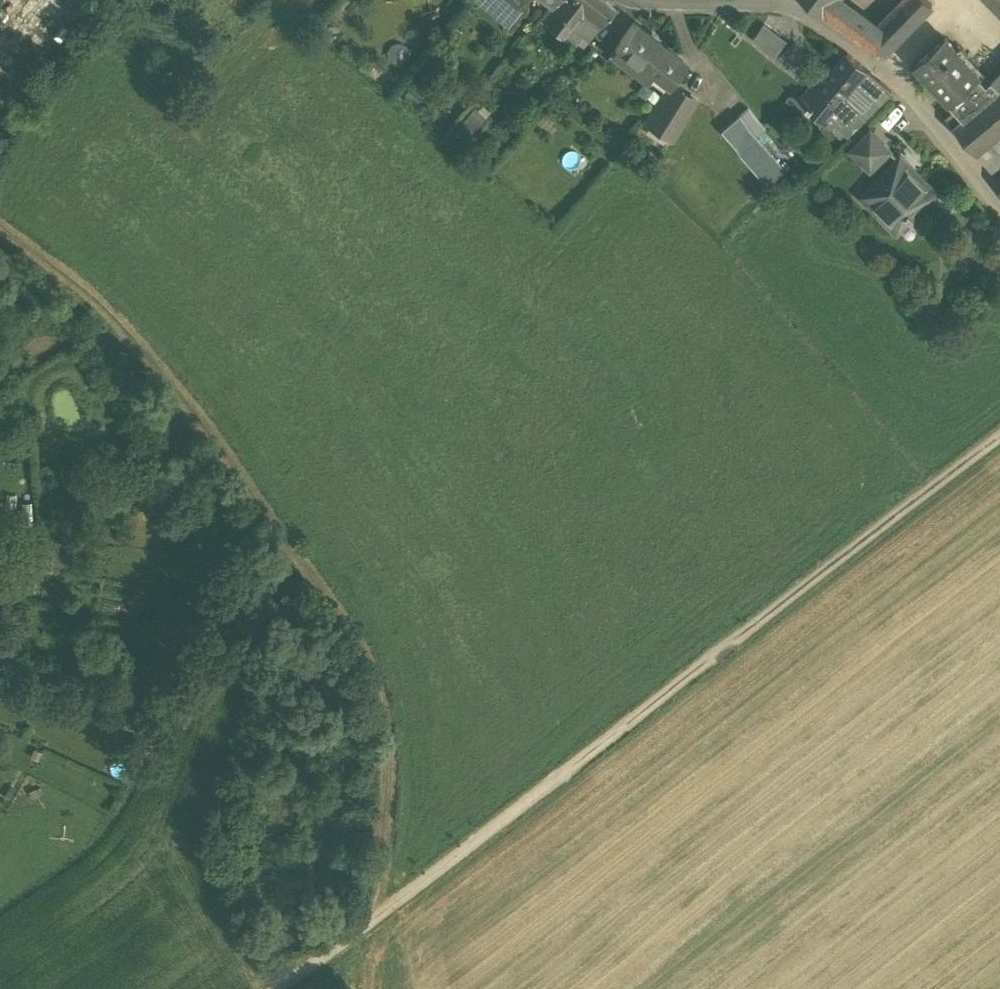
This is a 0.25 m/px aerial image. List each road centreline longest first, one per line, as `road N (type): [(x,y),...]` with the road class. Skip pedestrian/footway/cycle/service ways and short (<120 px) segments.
road 1 (track): [(999,431),(391,908)]
road 2 (residential): [(646,0),(796,7),(895,70)]
road 3 (residential): [(895,70),(999,207)]
road 4 (track): [(391,908),(283,988)]

